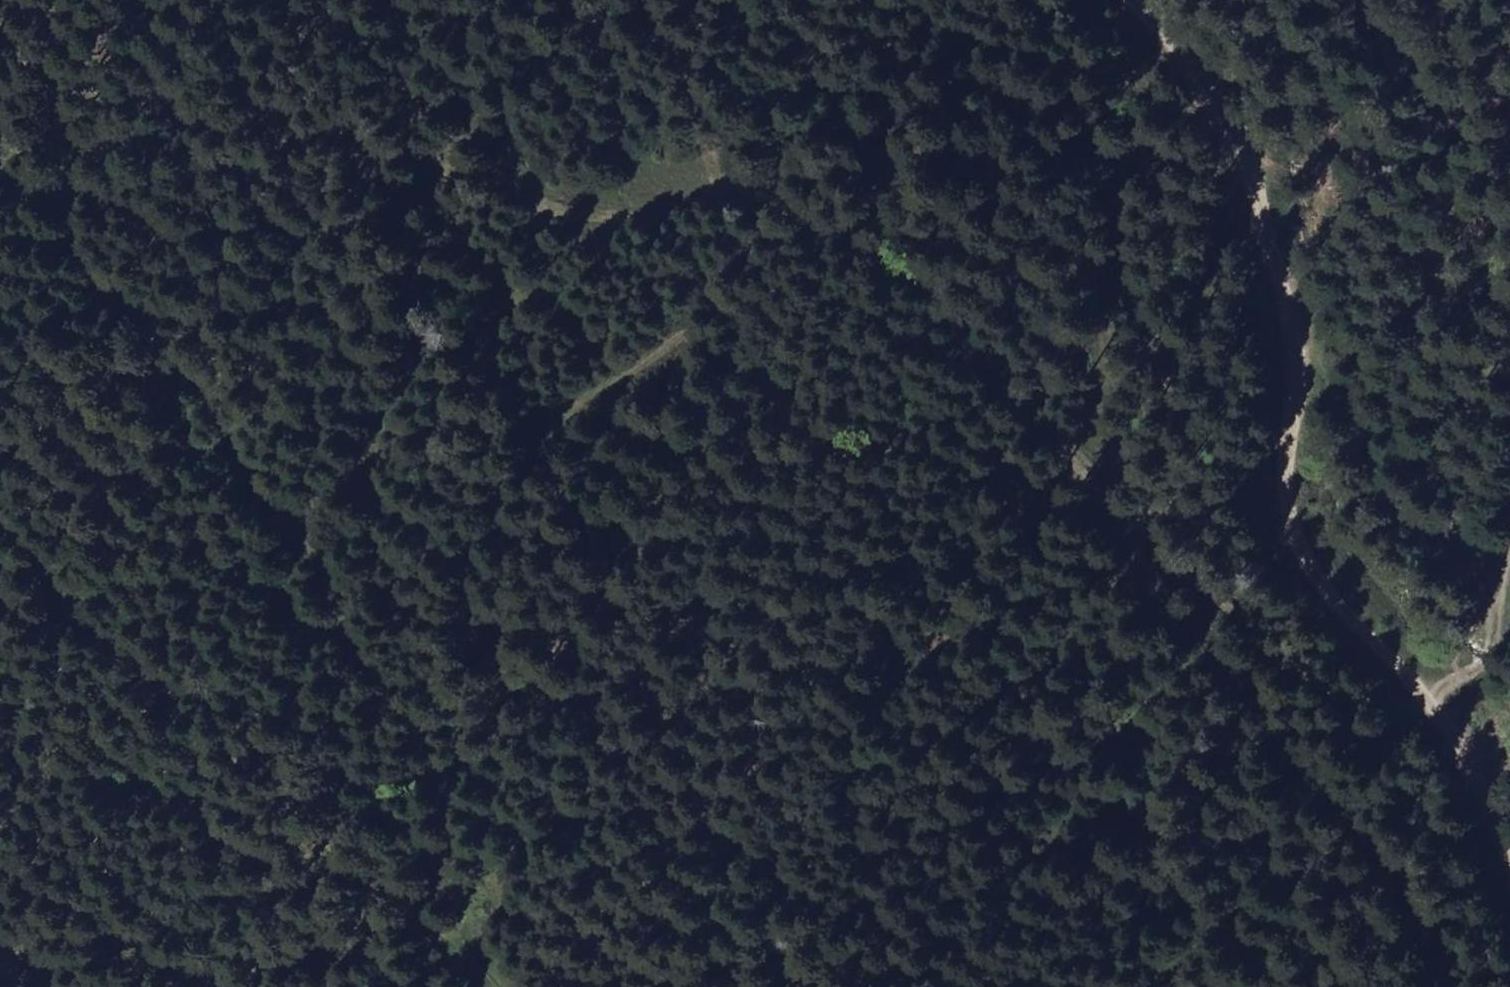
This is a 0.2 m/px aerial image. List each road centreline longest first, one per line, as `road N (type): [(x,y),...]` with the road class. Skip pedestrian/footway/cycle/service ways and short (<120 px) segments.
road 1 (track): [(1128,0),(1226,100),(1244,145),(1298,347),(1283,477),(1293,540),(1330,599),(1432,701),(1472,756),(1509,849)]
road 2 (track): [(1509,517),(1438,709)]

